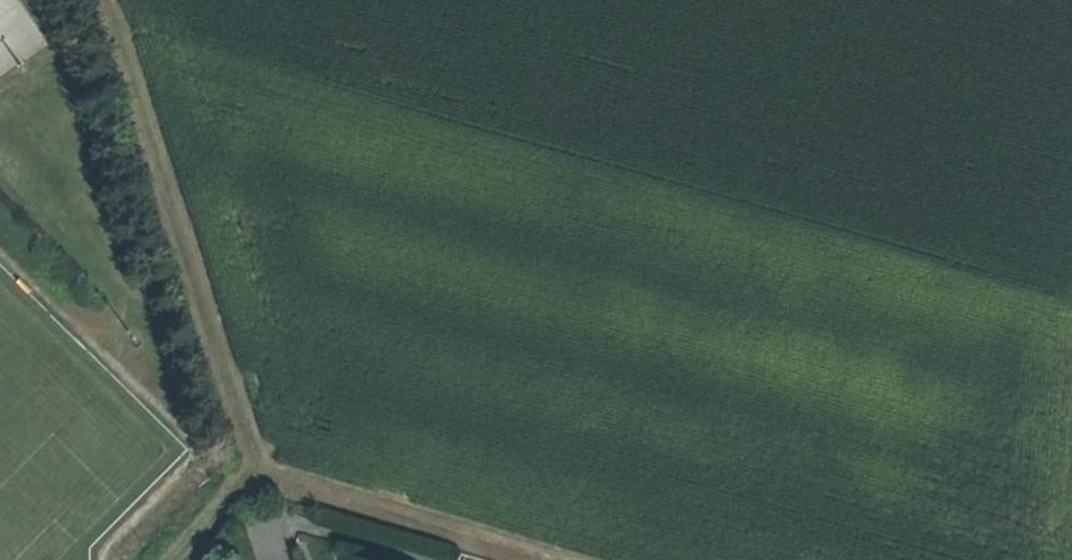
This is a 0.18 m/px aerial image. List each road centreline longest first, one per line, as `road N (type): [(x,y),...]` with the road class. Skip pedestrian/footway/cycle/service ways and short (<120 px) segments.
road 1 (track): [(109,0),(255,459),(249,479),(175,559)]

